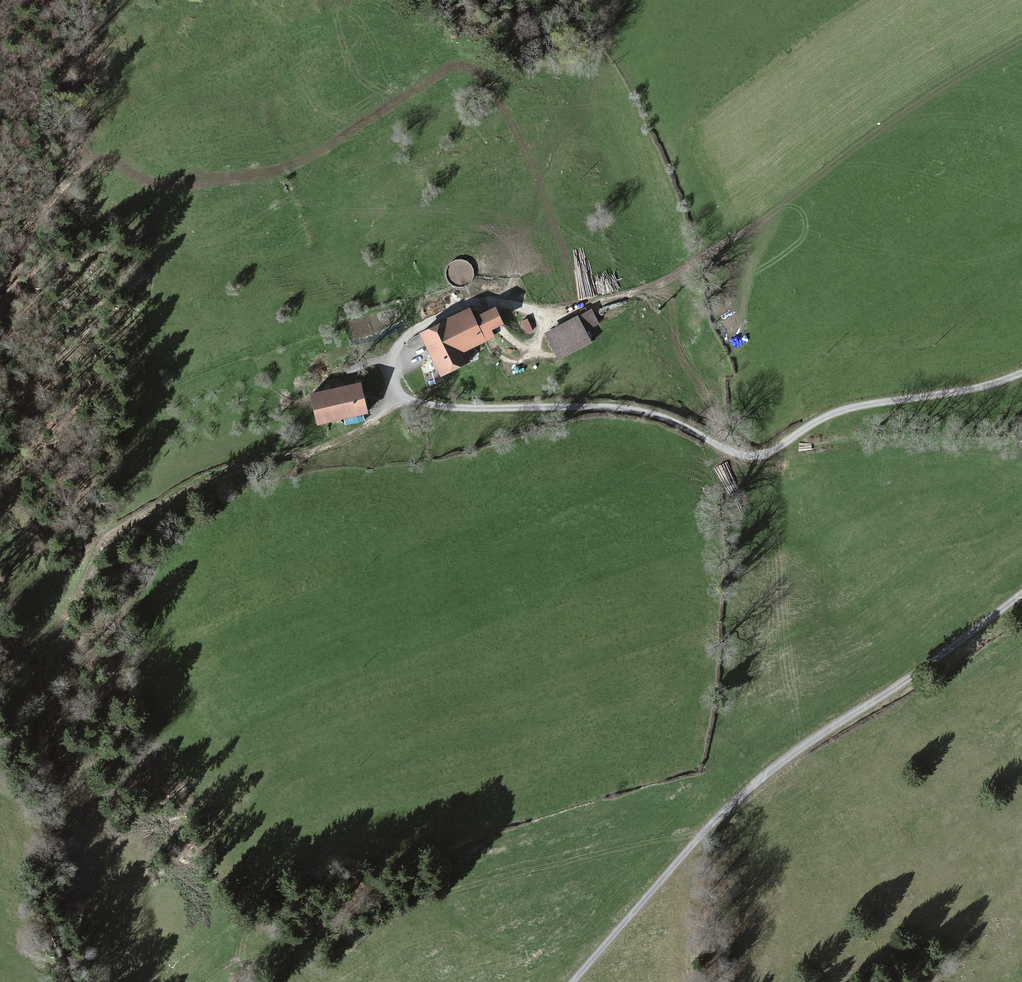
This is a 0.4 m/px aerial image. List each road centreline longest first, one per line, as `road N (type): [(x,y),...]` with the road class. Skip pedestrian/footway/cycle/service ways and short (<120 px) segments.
road 1 (unclassified): [(470,303),(399,346),(393,374),(406,397),(435,407),(630,407),(742,454),(764,453),(850,409),(1021,374)]
road 2 (unclassified): [(1021,593),(754,784),(572,981)]
road 3 (track): [(202,981),(225,967),(468,887),(701,834)]
road 4 (track): [(0,628),(20,641),(42,642),(69,608),(100,542),(119,526),(230,468),(327,444),(413,400)]
road 5 (track): [(470,303),(546,314),(573,309),(670,279),(740,234)]

